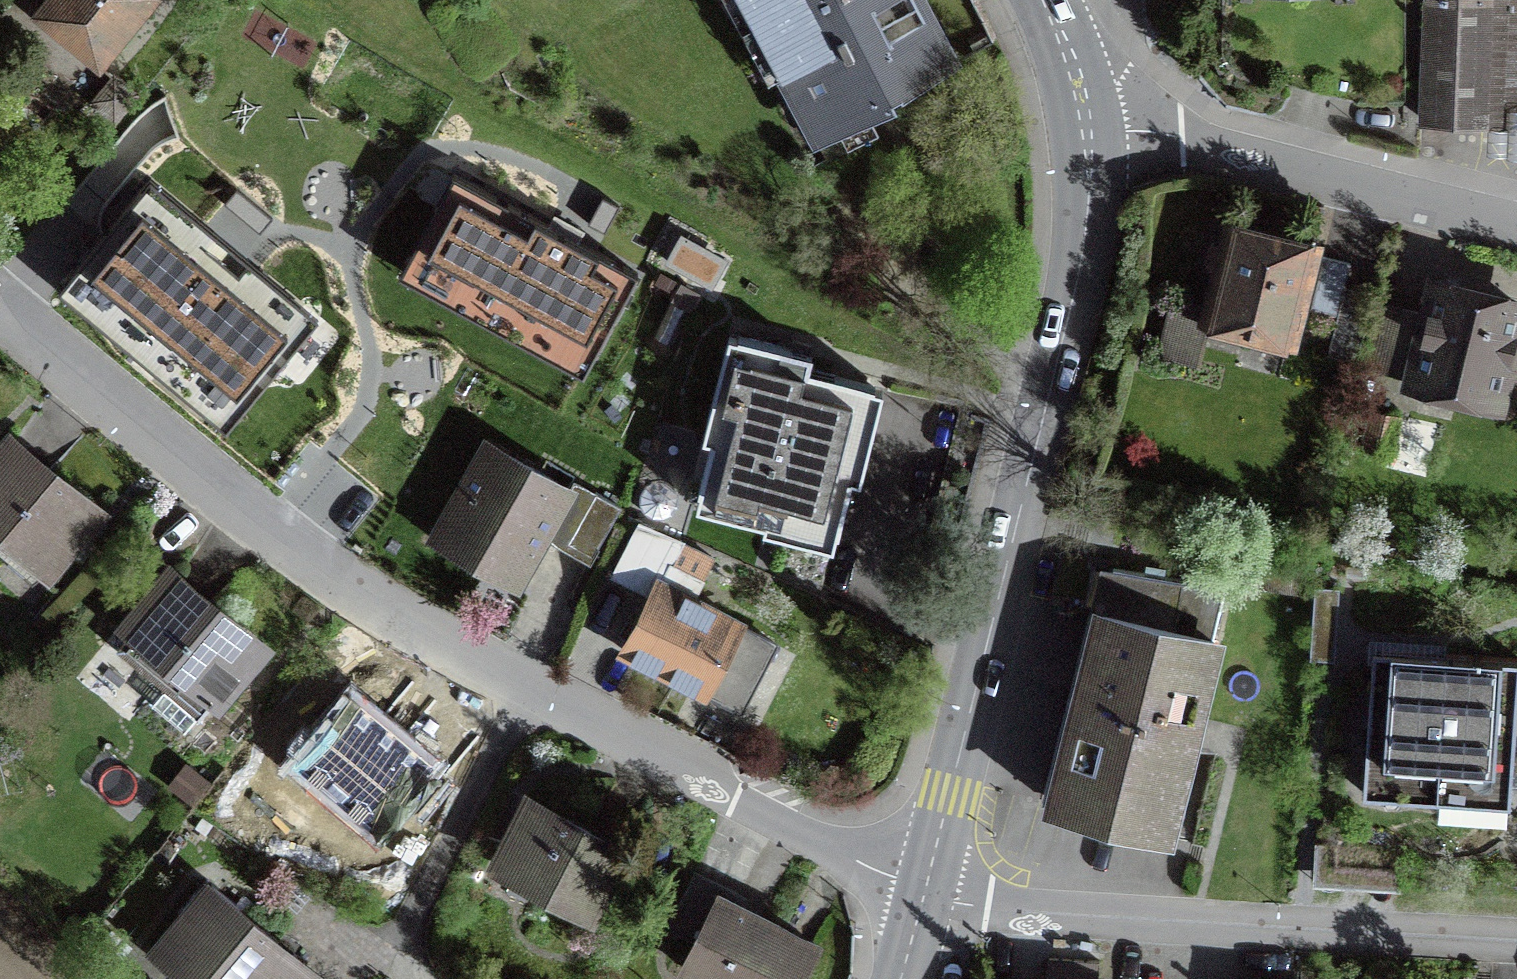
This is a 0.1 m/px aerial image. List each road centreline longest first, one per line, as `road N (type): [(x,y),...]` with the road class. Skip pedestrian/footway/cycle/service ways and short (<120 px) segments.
road 1 (residential): [(0,303),(294,540),(385,604),(813,839),(924,890)]
road 2 (tertiary): [(924,890),(1079,273),(1087,133)]
road 3 (residential): [(924,890),(997,911),(1516,935)]
road 4 (residential): [(1087,133),(1177,135),(1516,217)]

